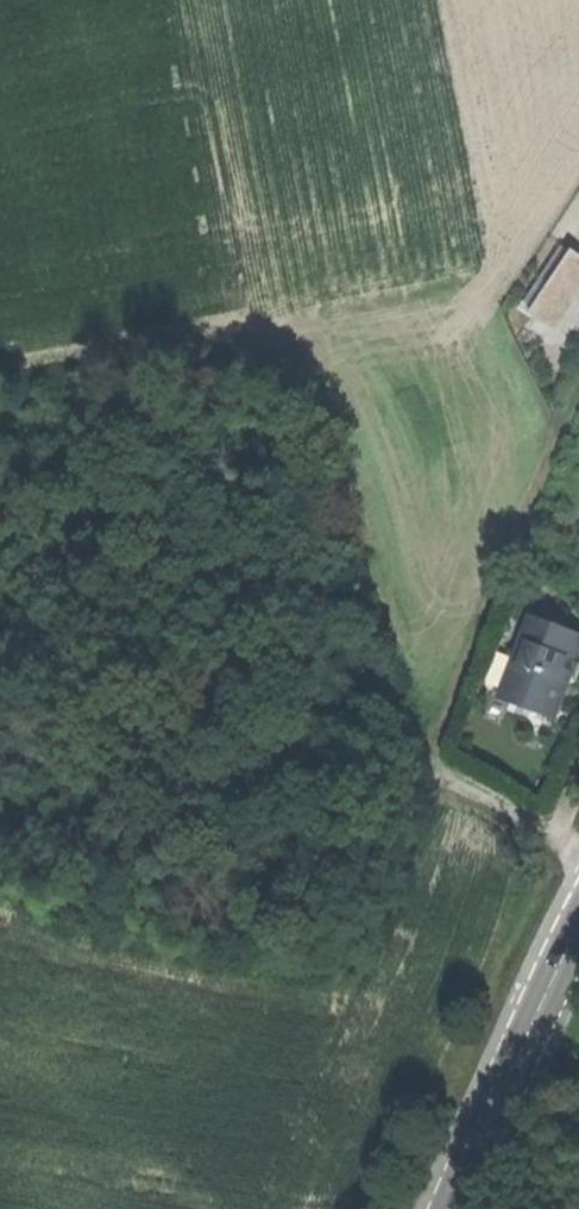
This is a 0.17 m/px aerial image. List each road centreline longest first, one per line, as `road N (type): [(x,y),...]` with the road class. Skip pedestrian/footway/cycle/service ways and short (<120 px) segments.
road 1 (secondary): [(452,1208),(578,928)]

